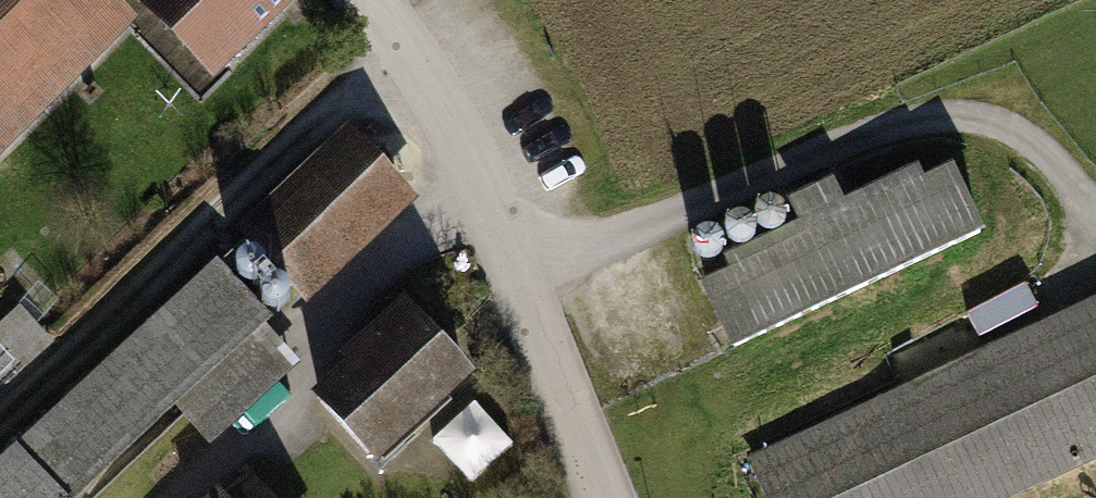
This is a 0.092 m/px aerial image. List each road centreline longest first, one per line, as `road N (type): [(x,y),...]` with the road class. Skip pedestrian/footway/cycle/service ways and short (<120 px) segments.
road 1 (track): [(516,269),(913,118),(948,115),(994,124),(1028,144),(1059,174),(1095,234)]
road 2 (residential): [(609,497),(445,109),(365,0)]

